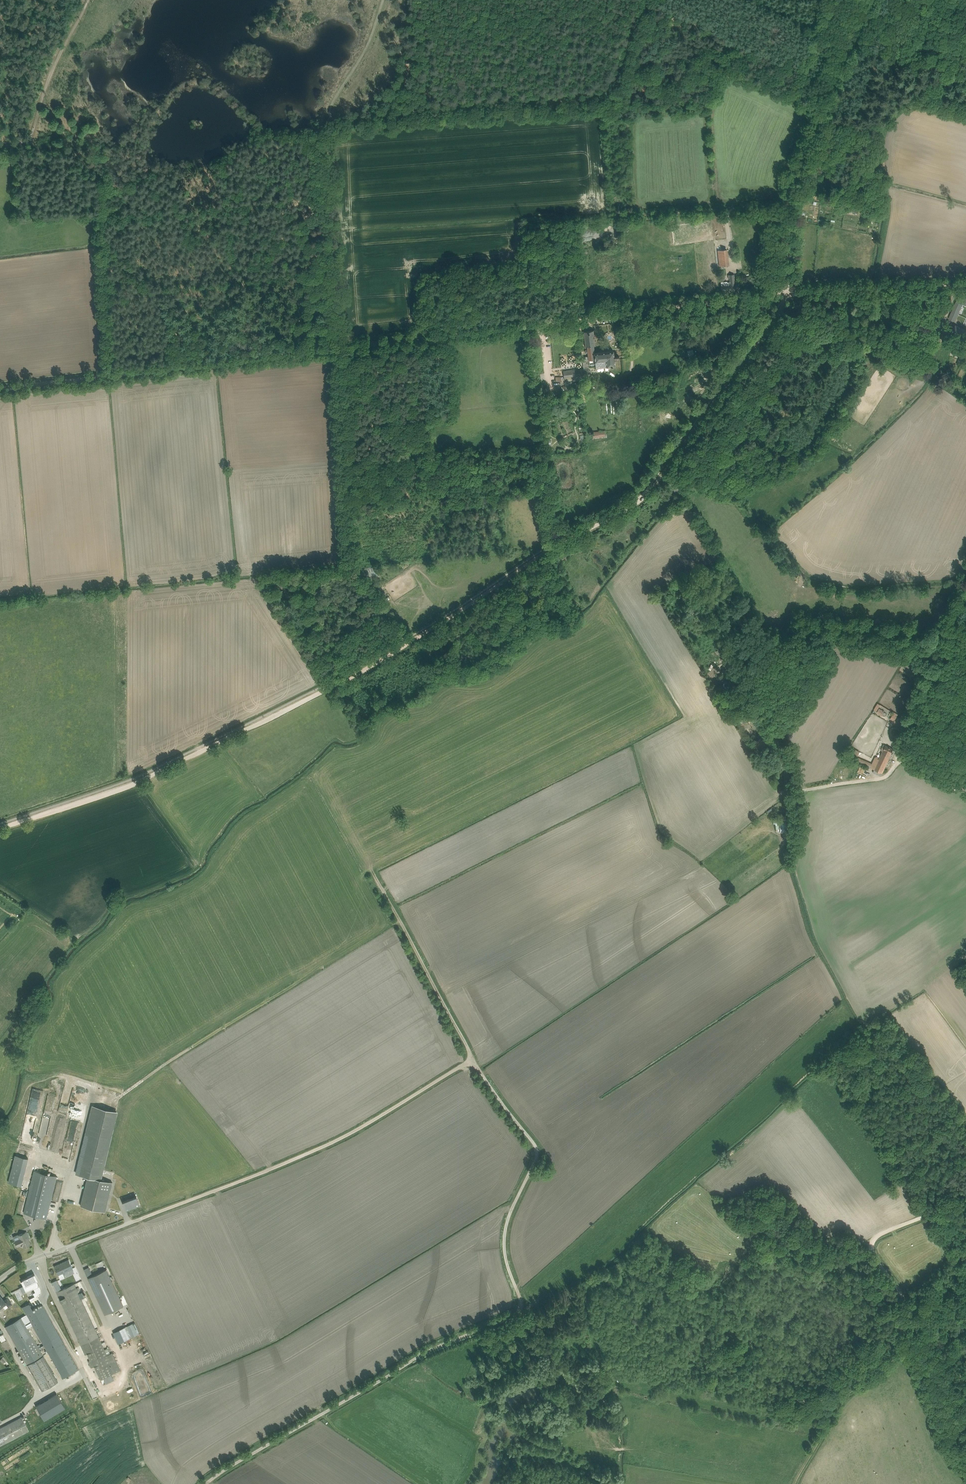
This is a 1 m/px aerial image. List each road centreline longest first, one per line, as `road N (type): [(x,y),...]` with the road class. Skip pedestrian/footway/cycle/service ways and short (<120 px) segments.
road 1 (track): [(0,827),(141,780),(321,691),(634,505),(787,293)]
road 2 (unclassified): [(206,1483),(430,1350),(521,1311),(504,1237),(537,1147),(473,1058)]
road 3 (track): [(142,1218),(346,1135),(473,1058),(374,873)]
road 4 (track): [(339,348),(787,293)]
road 5 (track): [(383,0),(327,121),(339,348)]
road 6 (track): [(965,1207),(883,1234),(870,1249),(910,1309),(907,1352),(917,1383),(942,1450),(965,1475)]
road 7 (track): [(0,389),(339,348)]
road 8 (track): [(339,348),(351,567),(407,643)]
road 9 (unclassified): [(787,293),(793,179),(870,0)]
road 10 (track): [(528,326),(553,548)]
road 11 (track): [(775,317),(965,389)]
road 12 (track): [(0,146),(28,139),(51,68),(88,0)]
road 13 (track): [(787,293),(965,285)]
road 14 (track): [(907,1352),(838,1403),(792,1483)]
road 15 (track): [(956,779),(902,755),(877,776),(797,790)]
road 16 (track): [(113,375),(102,207)]

